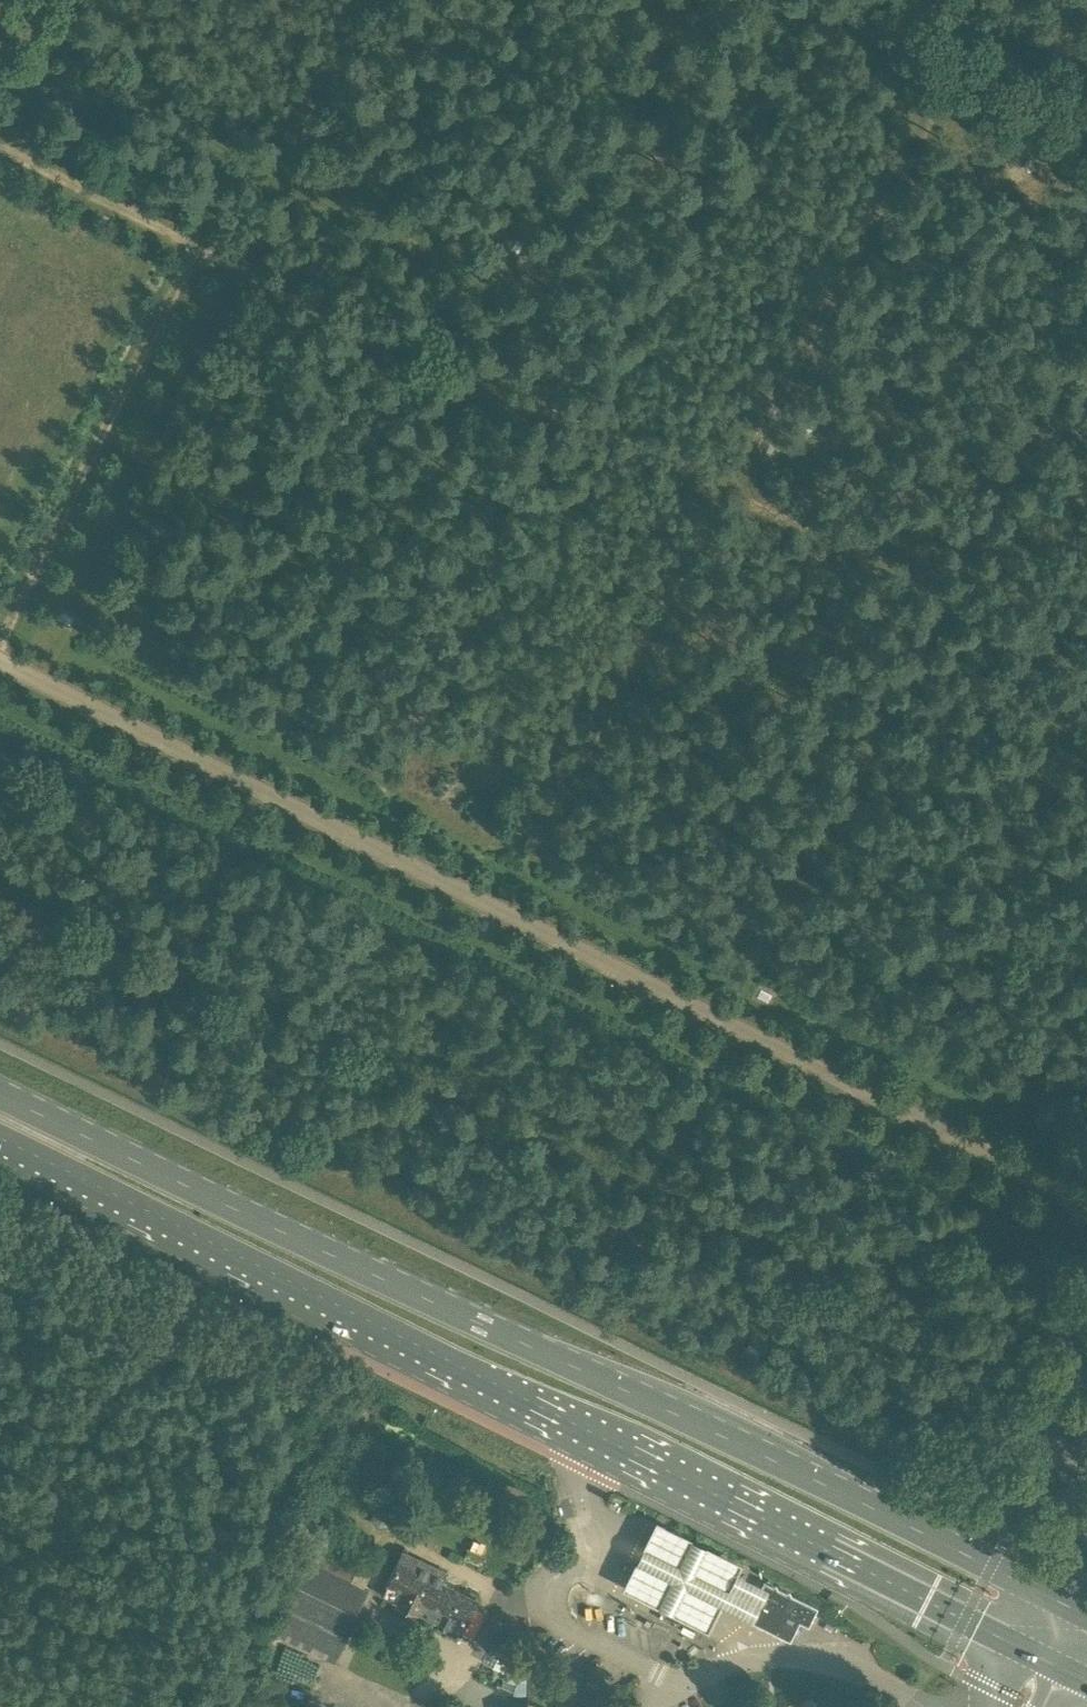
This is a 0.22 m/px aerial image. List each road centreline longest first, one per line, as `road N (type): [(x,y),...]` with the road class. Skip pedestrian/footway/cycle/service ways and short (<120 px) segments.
road 1 (primary): [(1047,1594),(0,1095)]
road 2 (primary): [(0,1140),(1021,1649)]
road 3 (track): [(0,647),(202,244),(0,146)]
road 4 (unclassified): [(1083,1493),(1046,1432),(1086,1283)]
road 5 (unclassified): [(1086,116),(912,0)]

